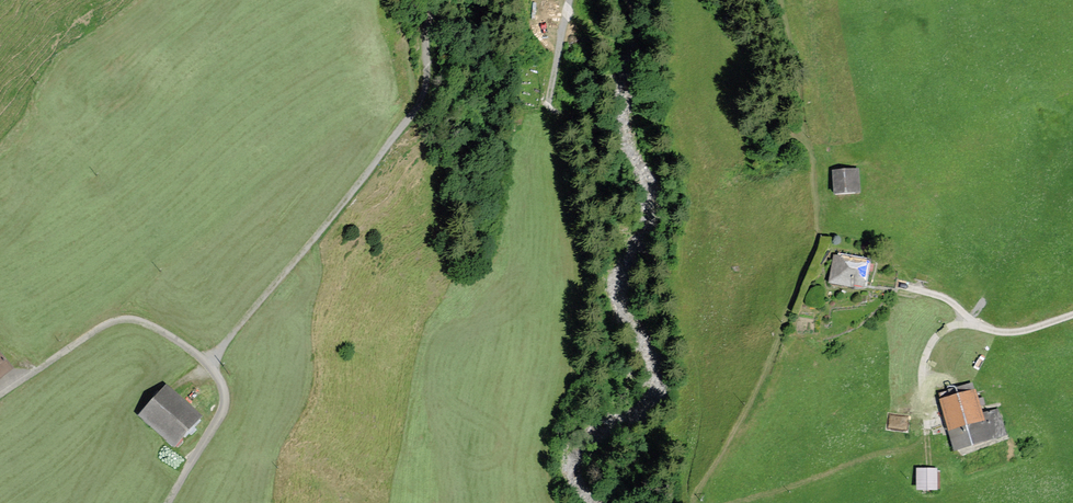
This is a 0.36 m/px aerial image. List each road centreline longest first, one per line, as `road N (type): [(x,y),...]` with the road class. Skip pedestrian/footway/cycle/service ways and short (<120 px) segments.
road 1 (residential): [(168,502),(221,393),(212,371),(179,341),(144,321),(112,322),(0,393)]
road 2 (track): [(205,362),(413,113)]
road 3 (track): [(1072,314),(1009,334),(981,327),(942,297),(900,285)]
road 4 (track): [(981,327),(956,324),(930,348),(923,367),(928,429)]
road 5 (track): [(413,113),(476,0)]

